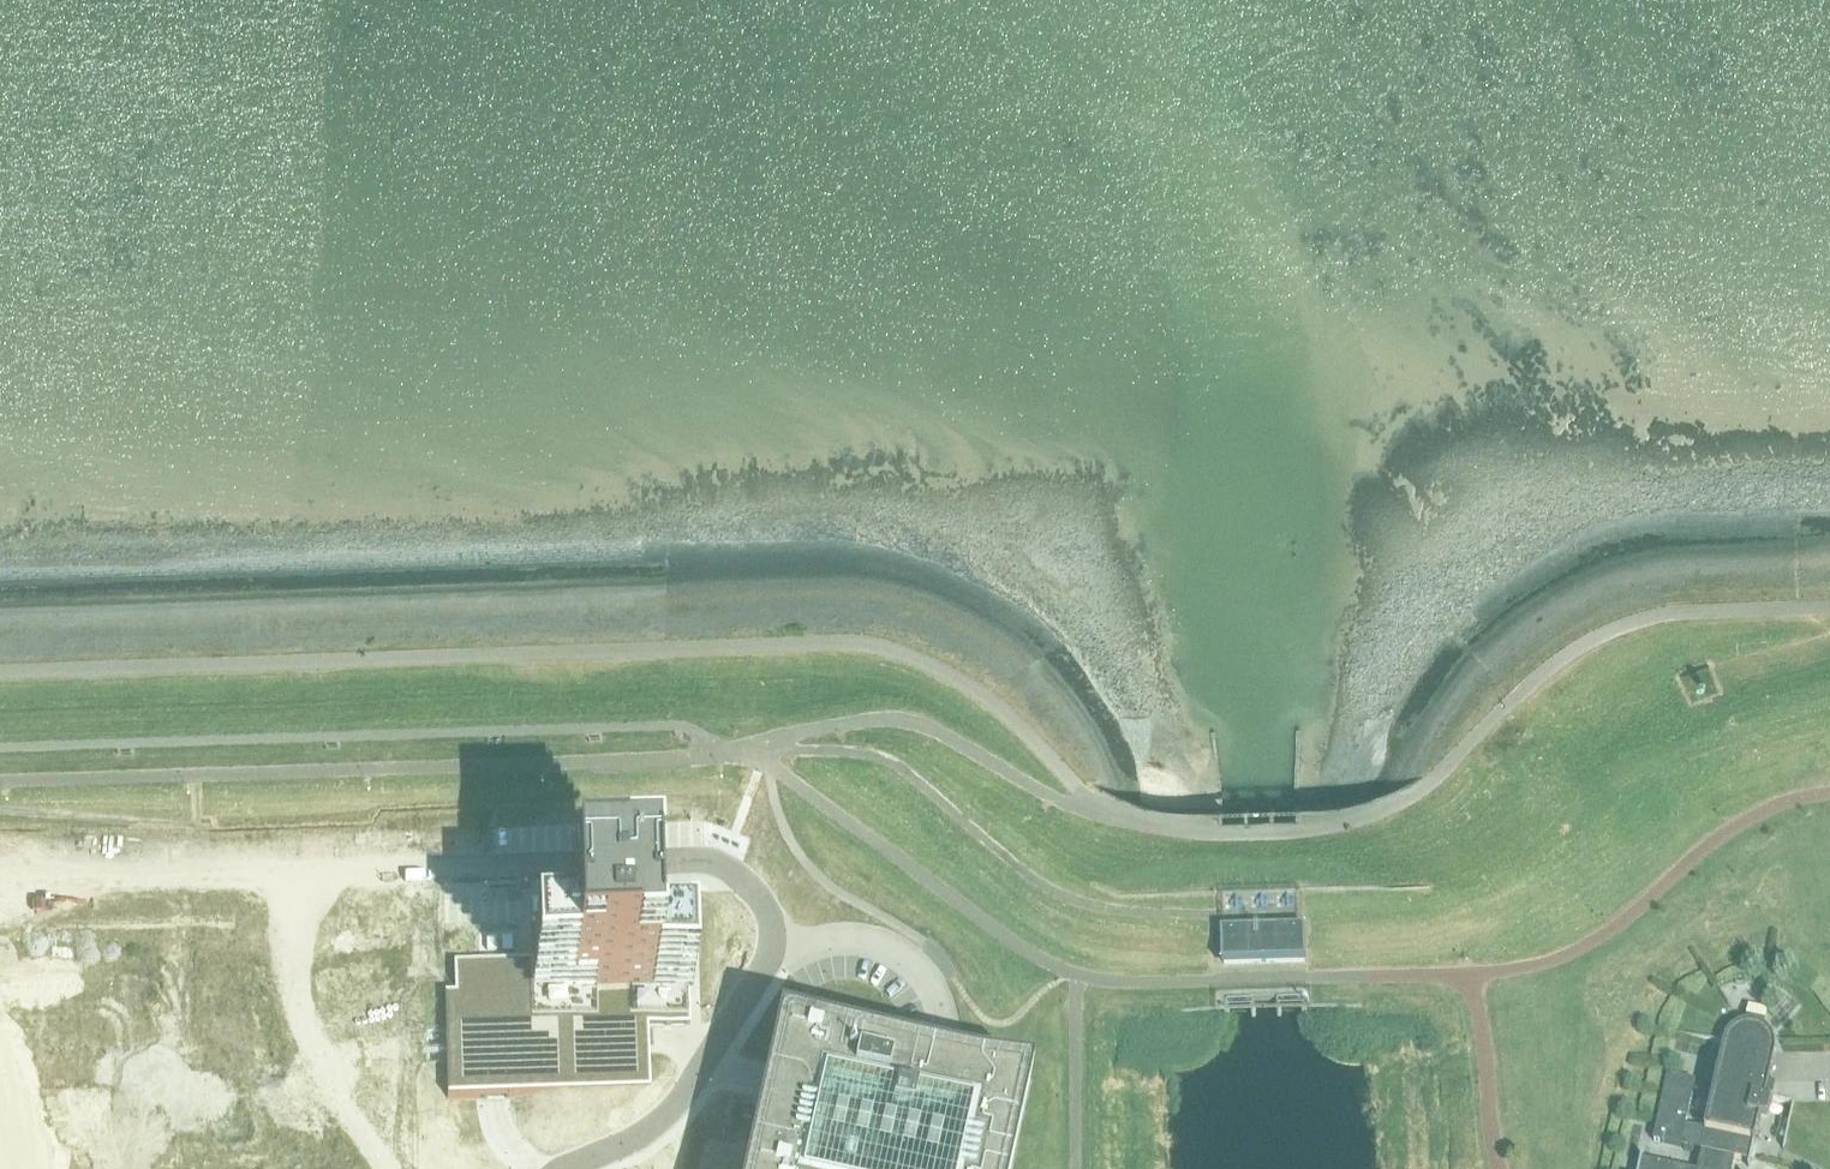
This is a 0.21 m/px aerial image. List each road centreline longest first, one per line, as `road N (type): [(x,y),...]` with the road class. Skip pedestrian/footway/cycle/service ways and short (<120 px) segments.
road 1 (residential): [(0,880),(691,861),(723,867),(757,894),(764,928),(786,950)]
road 2 (residential): [(786,950),(832,934),(890,944),(927,978),(948,1025)]
road 3 (residential): [(709,1058),(654,1129),(564,1168)]
road 4 (residential): [(786,950),(709,1058)]

